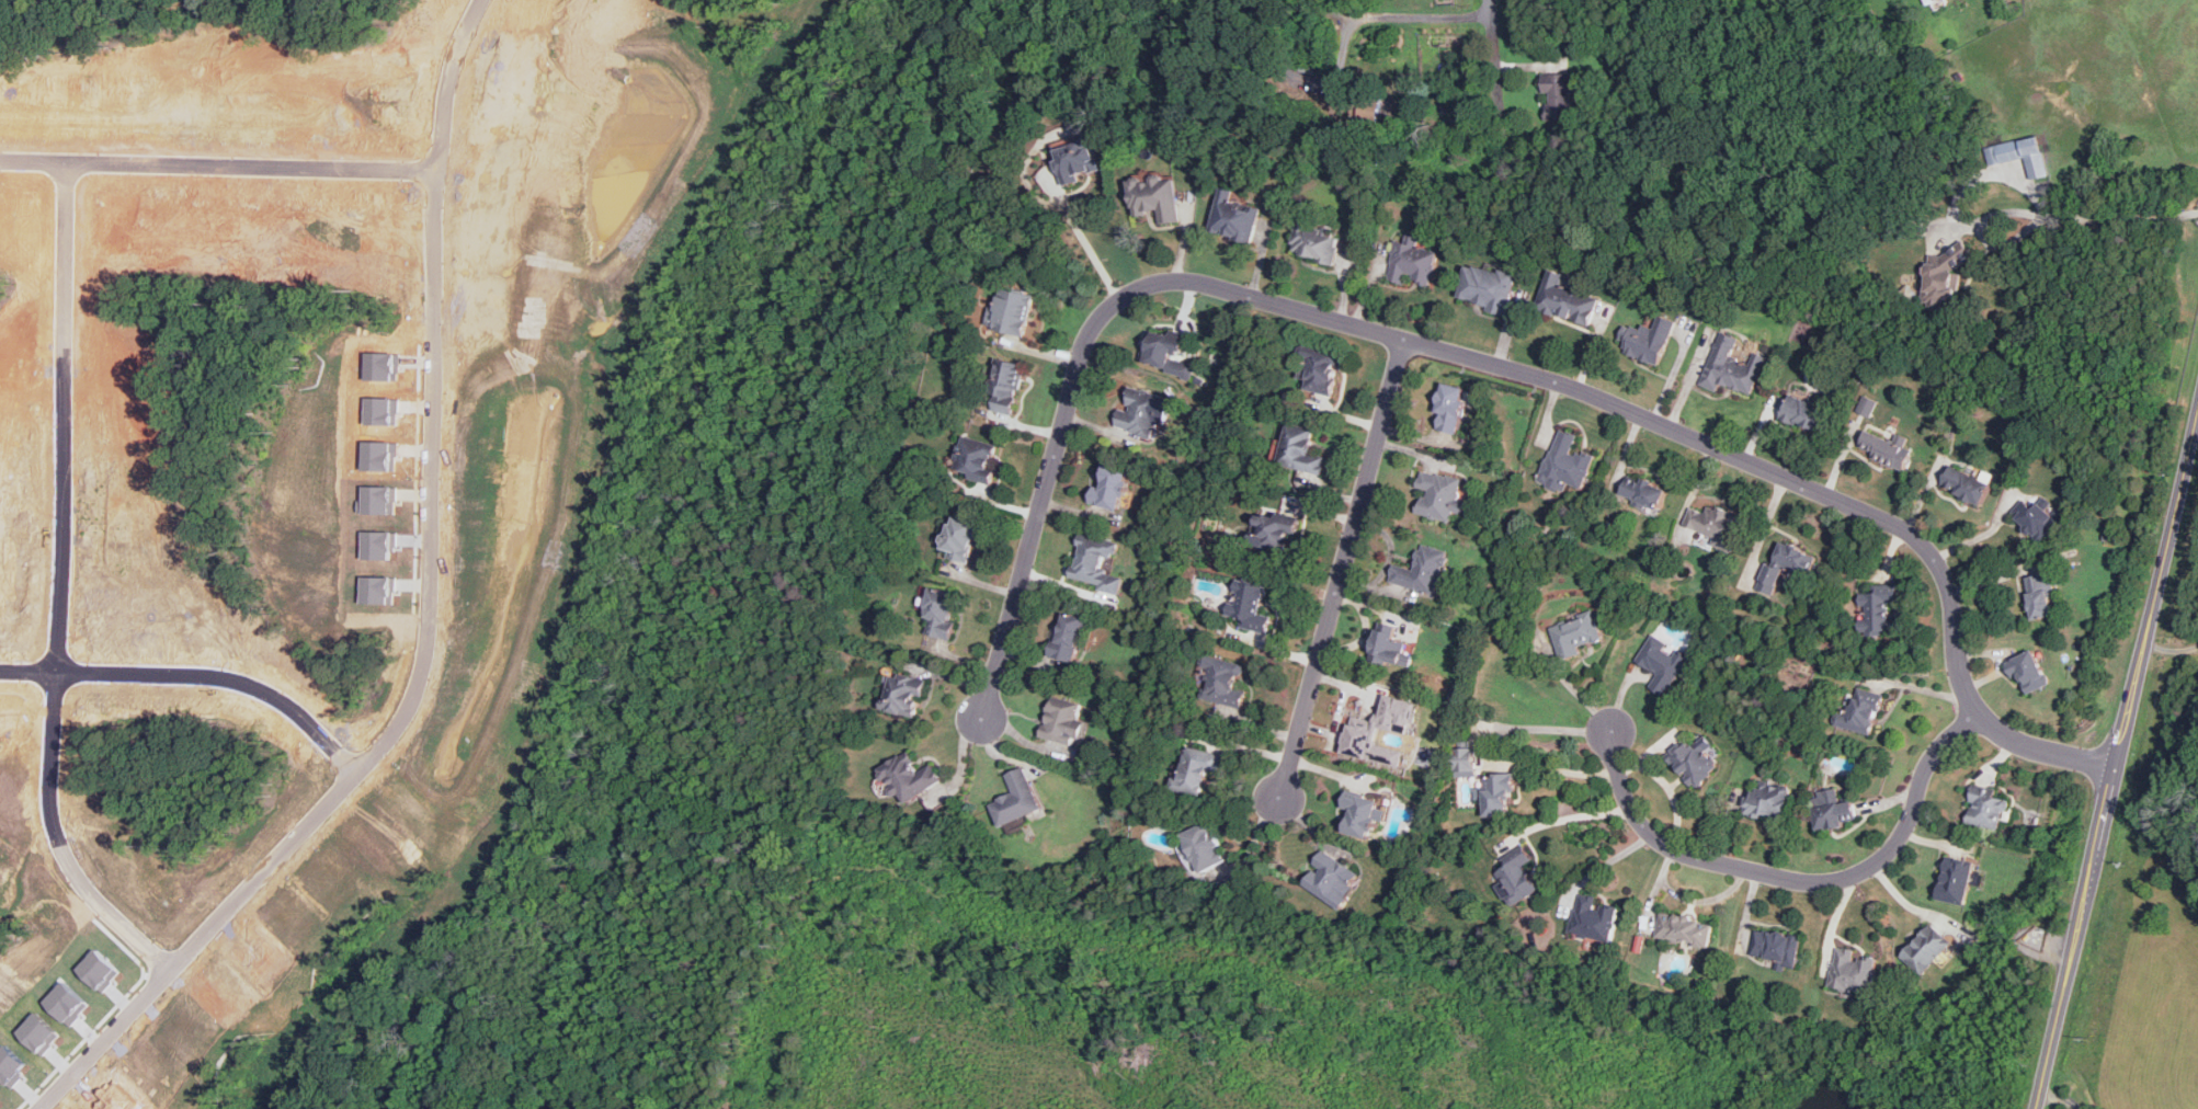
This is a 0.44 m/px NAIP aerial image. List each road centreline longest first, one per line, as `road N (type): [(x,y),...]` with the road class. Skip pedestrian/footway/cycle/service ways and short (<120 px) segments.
road 1 (residential): [(2116,769),(2031,748),(1986,720),(1964,687),(1952,595),(1938,560),(1903,525),(1562,382),(1183,279),(1126,295),(1090,332),(983,718)]
road 2 (residential): [(36,1108),(417,704),(430,658),(449,171)]
road 3 (residential): [(1986,720),(1967,722),(1929,759),(1914,808),(1877,865),(1832,881),(1775,874),(1662,841),(1624,796),(1612,728)]
road 4 (residential): [(69,676),(77,161)]
road 5 (residential): [(1405,335),(1279,798)]
road 6 (tertiary): [(2038,1108),(2145,643)]
road 7 (residential): [(0,159),(449,171)]
road 8 (residential): [(364,768),(319,723),(262,690),(0,674)]
road 9 (residential): [(69,676),(64,810),(73,857),(95,892),(169,968)]
road 10 (tertiary): [(2145,643),(2197,413)]
road 11 (residential): [(492,0),(460,72),(449,171)]
road 12 (residential): [(1500,121),(1491,0)]

